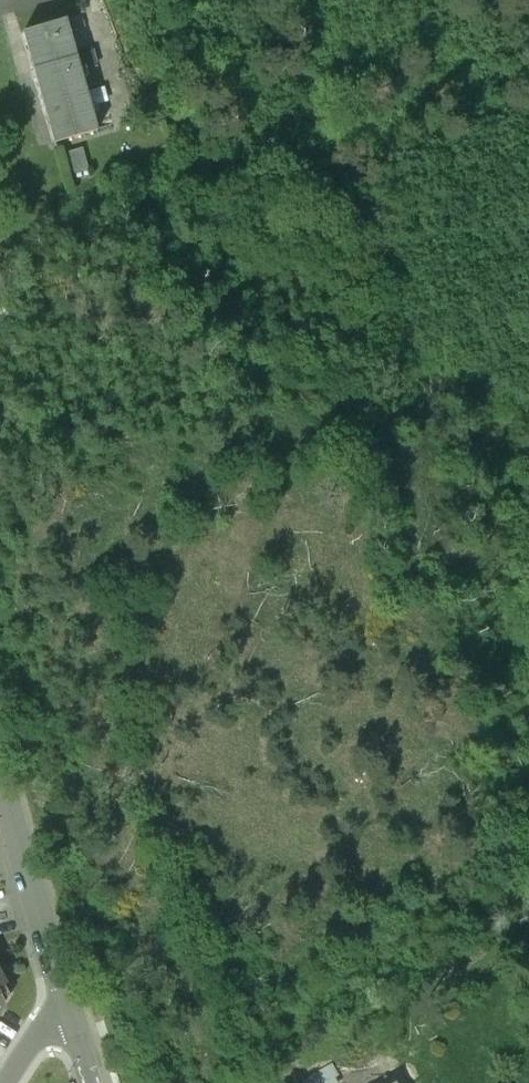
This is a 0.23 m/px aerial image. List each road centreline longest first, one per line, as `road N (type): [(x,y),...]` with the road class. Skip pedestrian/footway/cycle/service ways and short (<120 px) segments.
road 1 (residential): [(0,783),(67,1007)]

